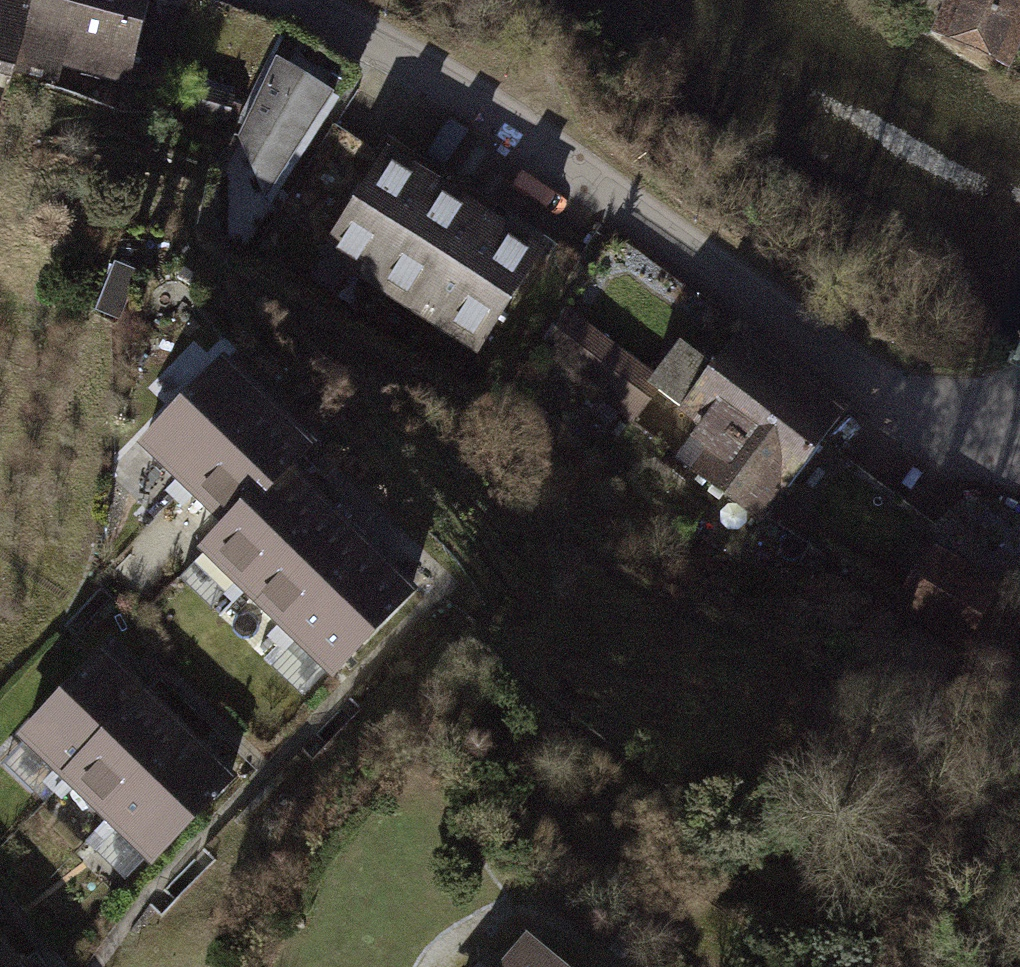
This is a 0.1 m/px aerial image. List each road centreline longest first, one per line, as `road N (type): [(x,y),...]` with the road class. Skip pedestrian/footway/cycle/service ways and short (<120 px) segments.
road 1 (residential): [(1002,448),(620,200),(365,15),(322,0)]

